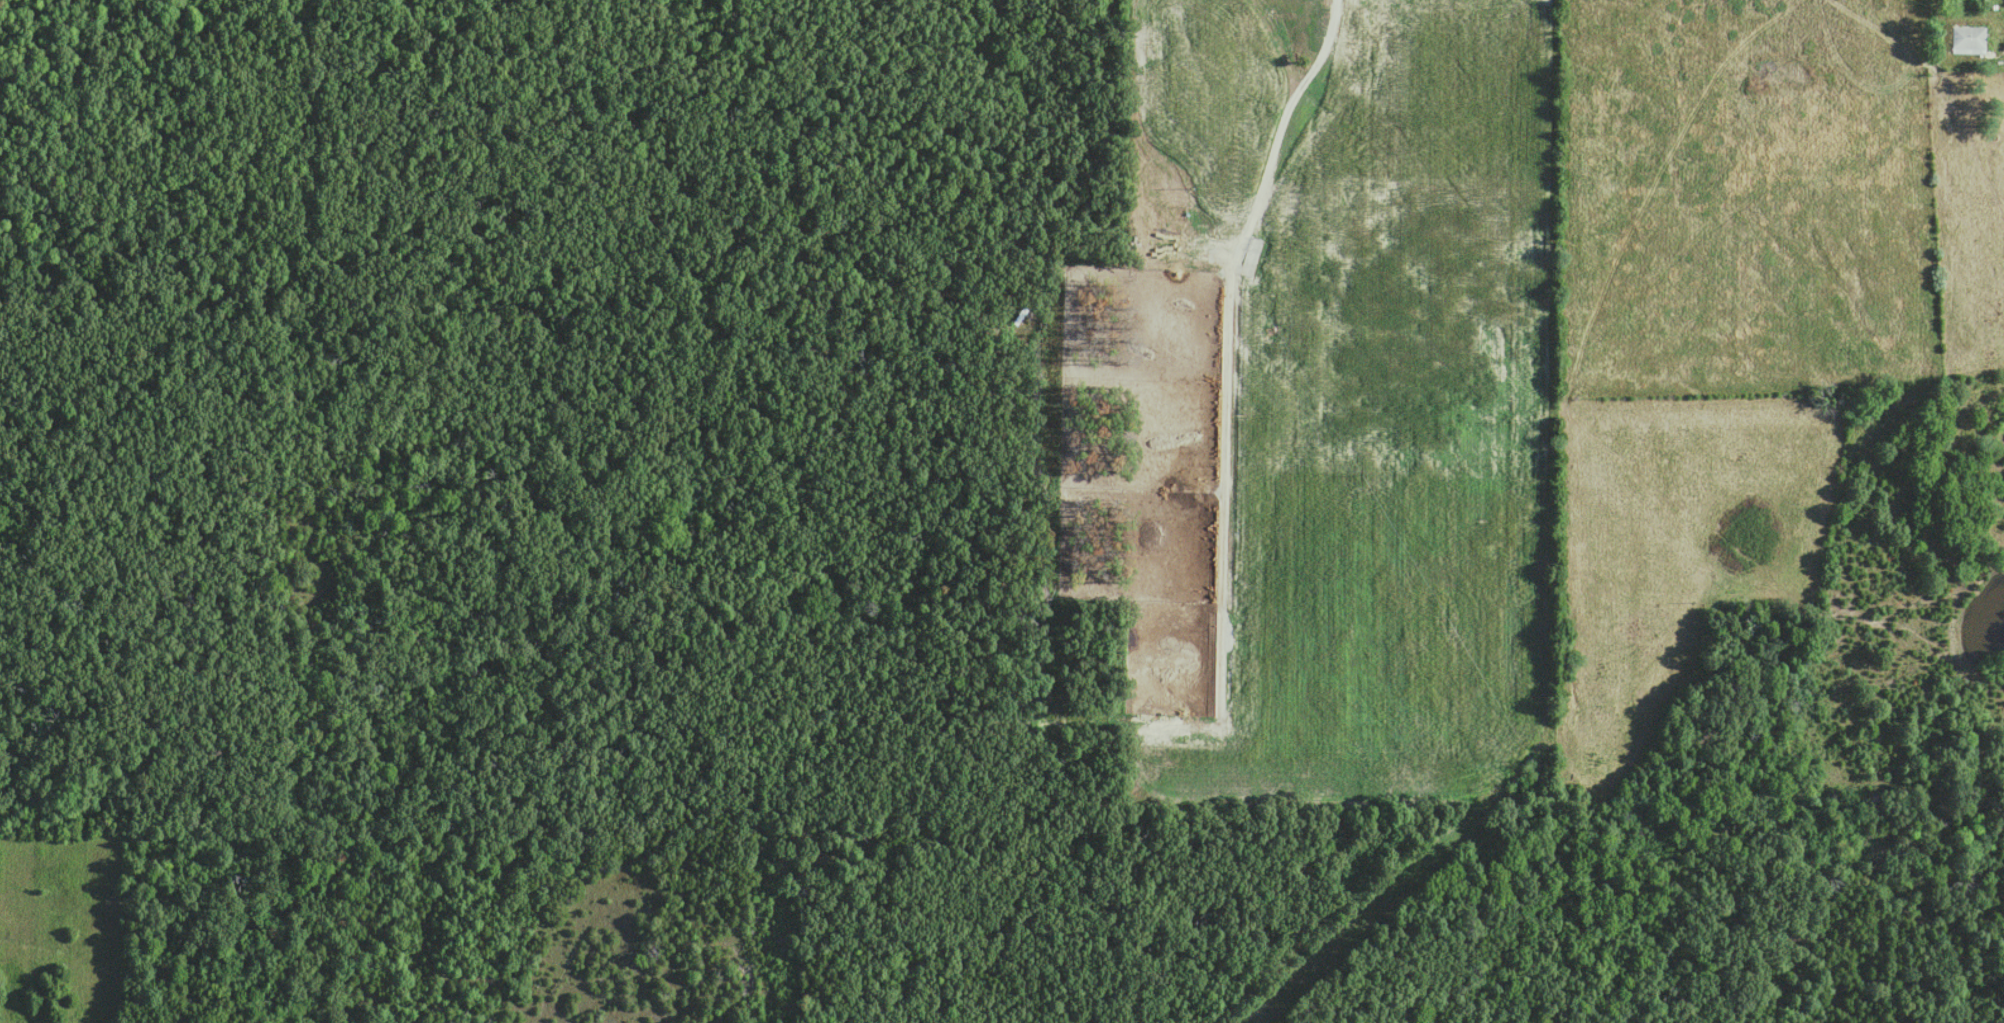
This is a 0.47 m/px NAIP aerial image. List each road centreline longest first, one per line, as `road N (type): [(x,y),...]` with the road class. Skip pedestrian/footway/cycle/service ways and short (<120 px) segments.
road 1 (residential): [(540,1022),(553,983),(601,908)]

